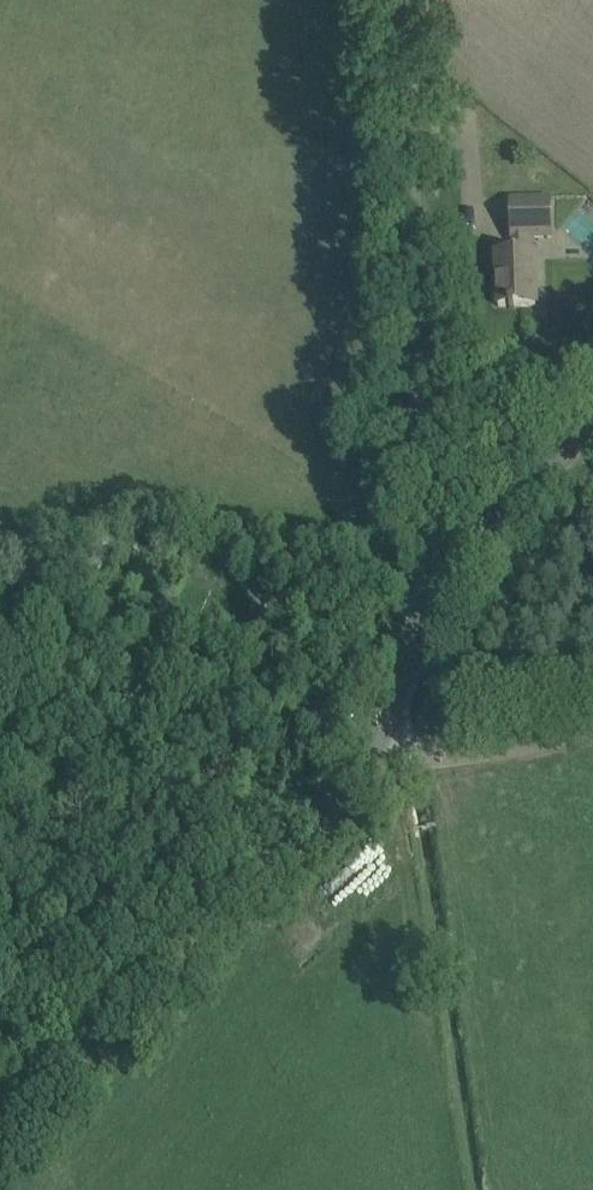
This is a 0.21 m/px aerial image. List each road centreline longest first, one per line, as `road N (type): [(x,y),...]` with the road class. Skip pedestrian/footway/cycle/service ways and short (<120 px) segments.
road 1 (unclassified): [(430,557),(408,0)]
road 2 (unclassified): [(0,1131),(367,774),(389,764)]
road 3 (unclassified): [(430,557),(482,537),(592,425)]
road 4 (unclassified): [(389,764),(430,557)]
road 5 (unclassified): [(592,733),(389,764)]

